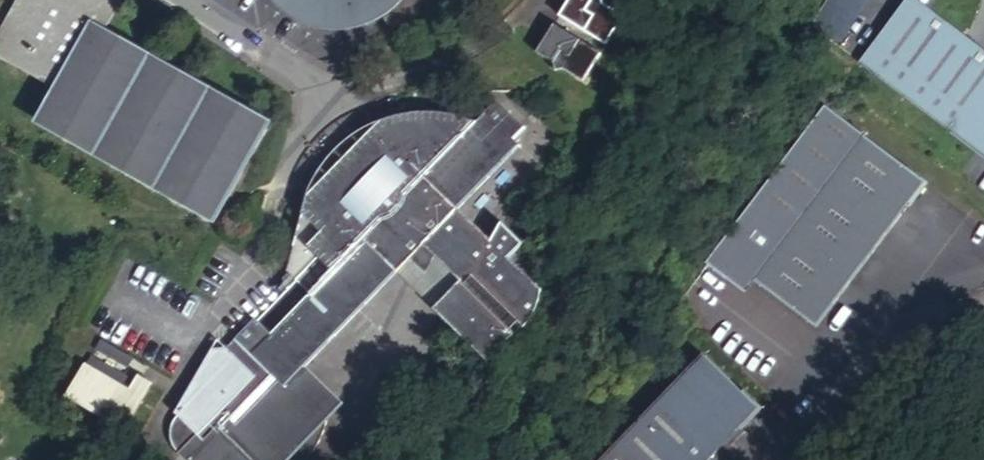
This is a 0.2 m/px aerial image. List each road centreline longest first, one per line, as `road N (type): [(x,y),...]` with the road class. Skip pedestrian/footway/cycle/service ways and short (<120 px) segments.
road 1 (unclassified): [(333,90),(411,78),(502,32)]
road 2 (unclassified): [(200,0),(333,90)]

